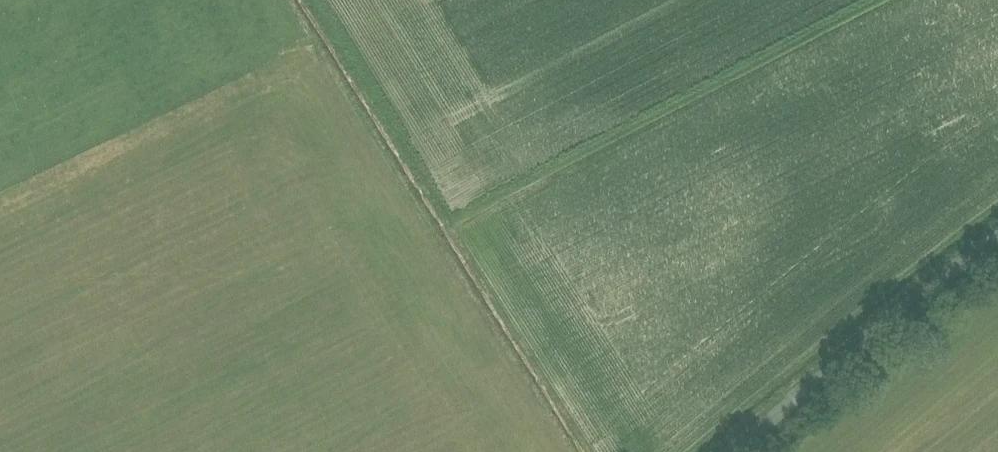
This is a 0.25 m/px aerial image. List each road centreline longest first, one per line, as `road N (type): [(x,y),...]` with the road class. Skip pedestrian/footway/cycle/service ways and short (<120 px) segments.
road 1 (unclassified): [(711,451),(997,227)]

